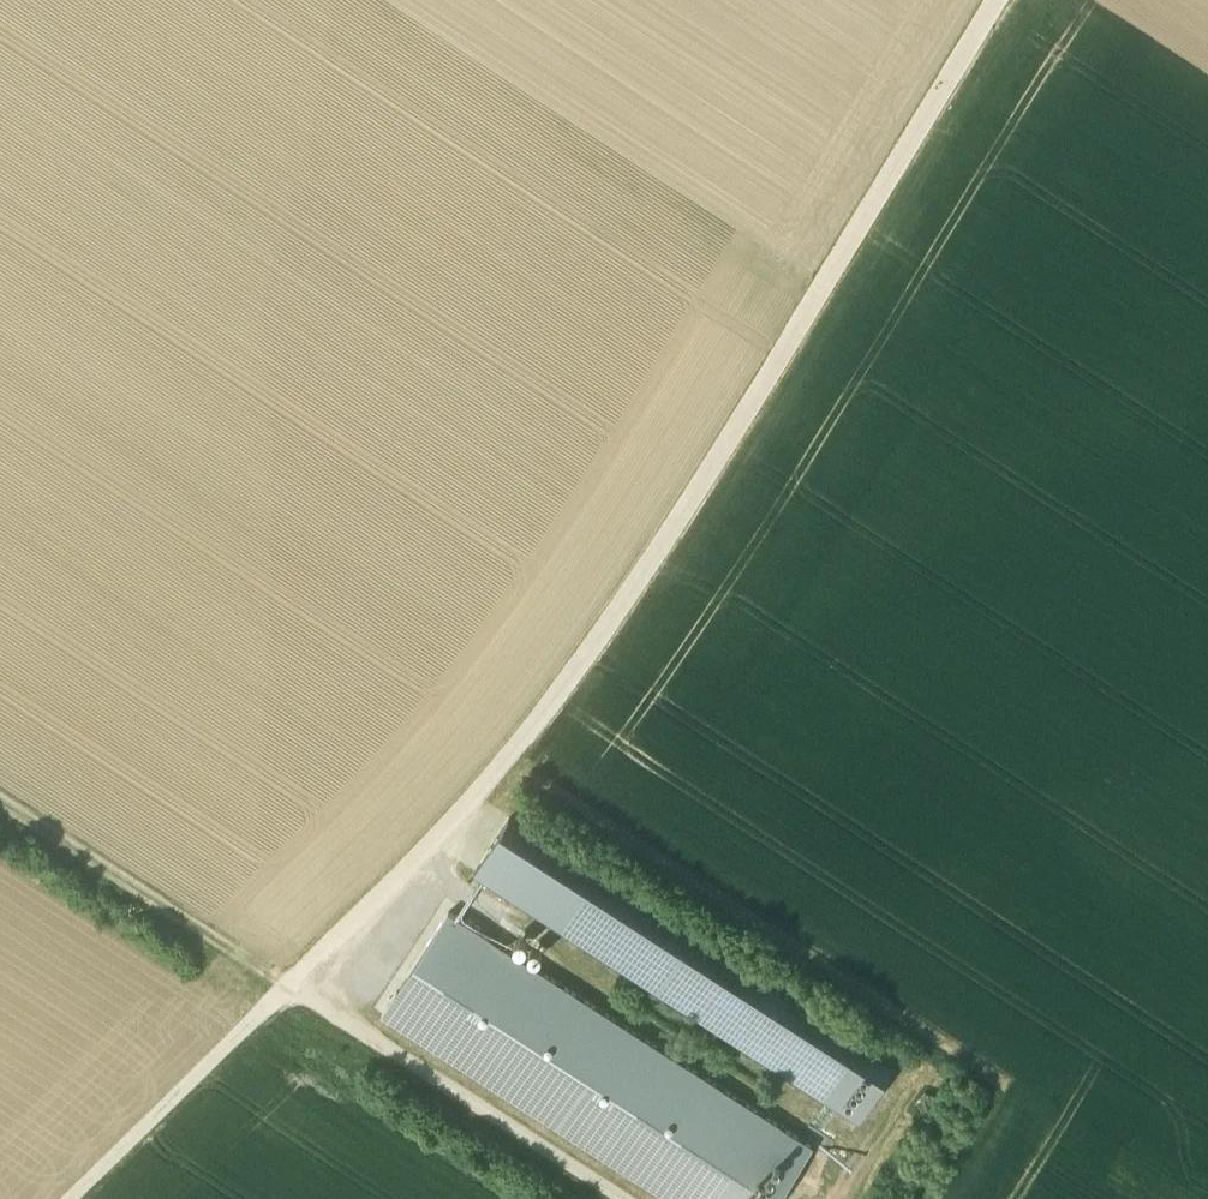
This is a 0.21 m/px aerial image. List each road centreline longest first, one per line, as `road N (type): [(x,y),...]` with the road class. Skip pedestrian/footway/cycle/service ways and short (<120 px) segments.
road 1 (track): [(290,986),(515,754),(718,451),(997,0)]
road 2 (track): [(618,1198),(290,986)]
road 3 (track): [(0,805),(290,986)]
road 4 (track): [(73,1198),(290,986)]

